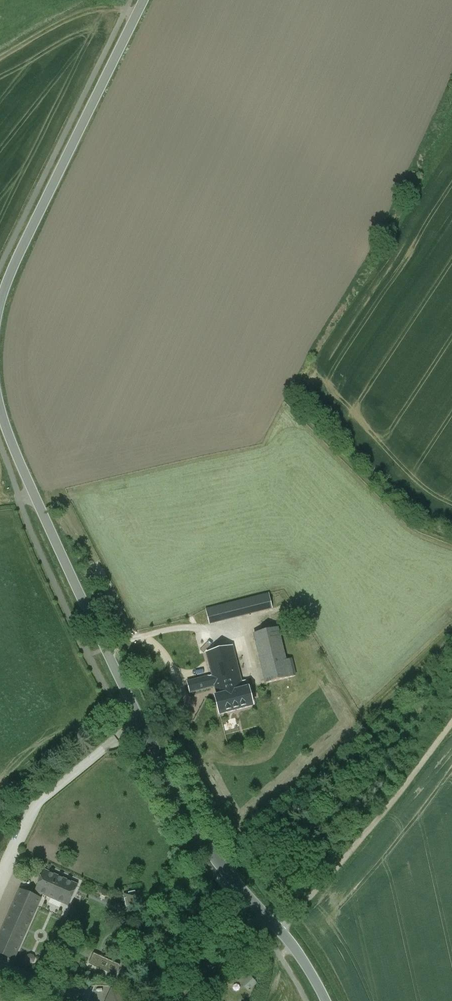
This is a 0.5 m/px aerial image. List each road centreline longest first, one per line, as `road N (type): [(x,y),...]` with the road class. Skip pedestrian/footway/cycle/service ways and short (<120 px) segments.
road 1 (secondary): [(325,1000),(192,819),(75,587),(0,410)]
road 2 (secondary): [(0,303),(143,0)]
road 3 (track): [(279,928),(451,723)]
road 4 (track): [(0,58),(100,5),(138,12)]

